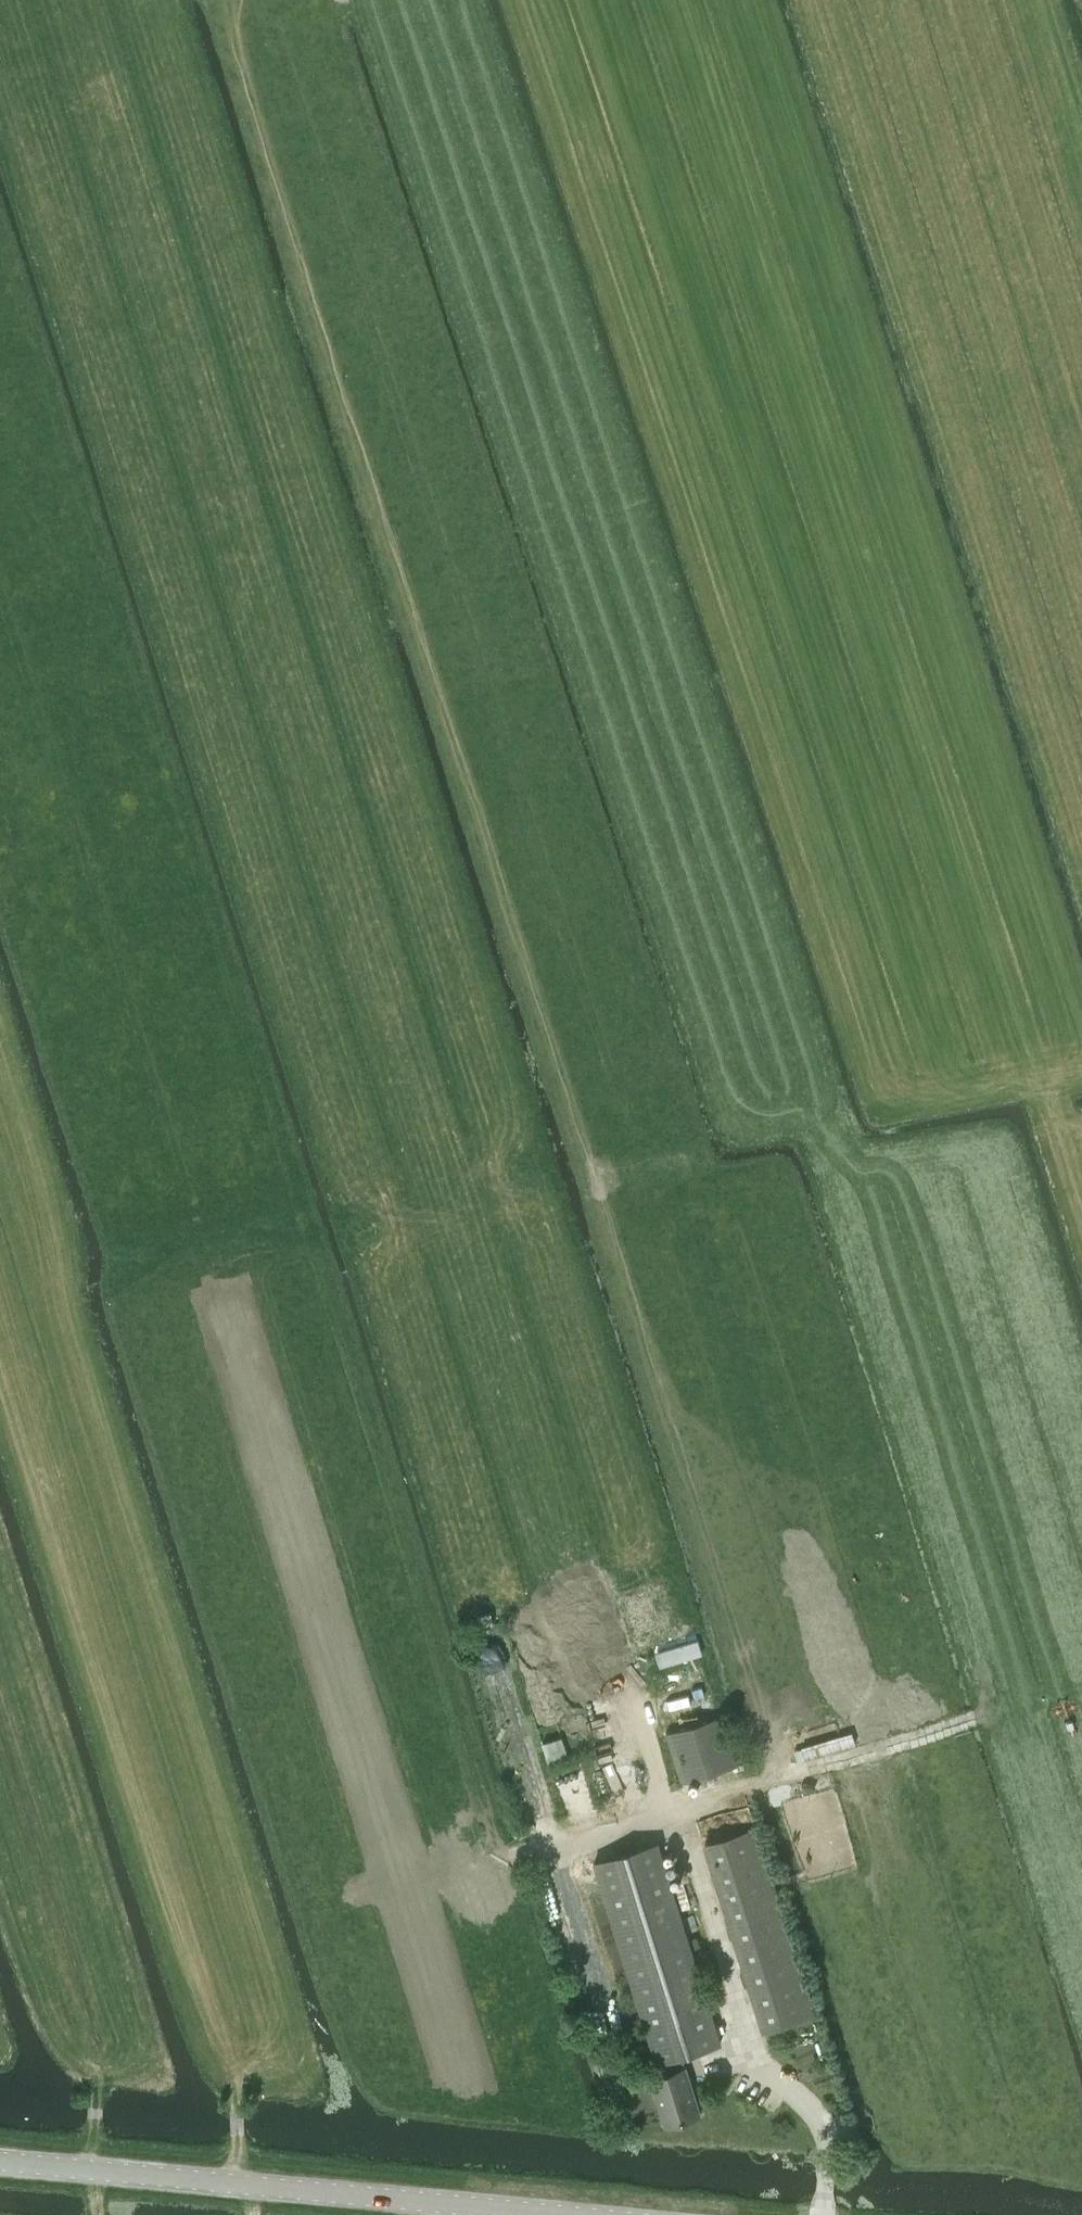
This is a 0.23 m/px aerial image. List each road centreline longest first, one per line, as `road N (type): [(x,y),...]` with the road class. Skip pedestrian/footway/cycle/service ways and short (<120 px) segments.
road 1 (unclassified): [(0,2162),(551,2214)]

